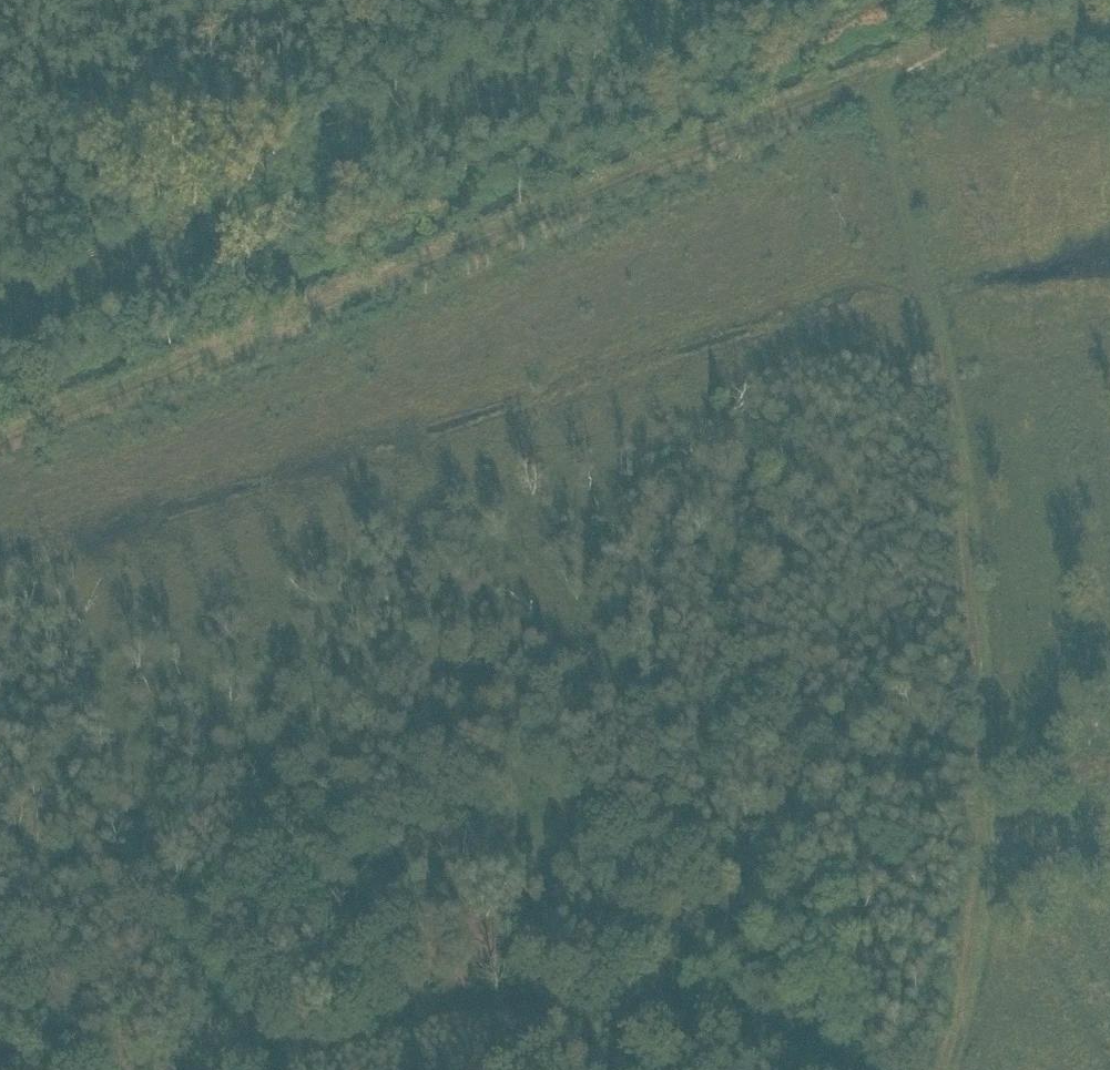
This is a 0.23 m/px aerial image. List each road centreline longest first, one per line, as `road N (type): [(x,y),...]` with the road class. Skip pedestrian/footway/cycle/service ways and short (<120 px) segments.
road 1 (track): [(1109,39),(1028,25),(981,28),(0,444)]
road 2 (track): [(867,80),(913,252)]

